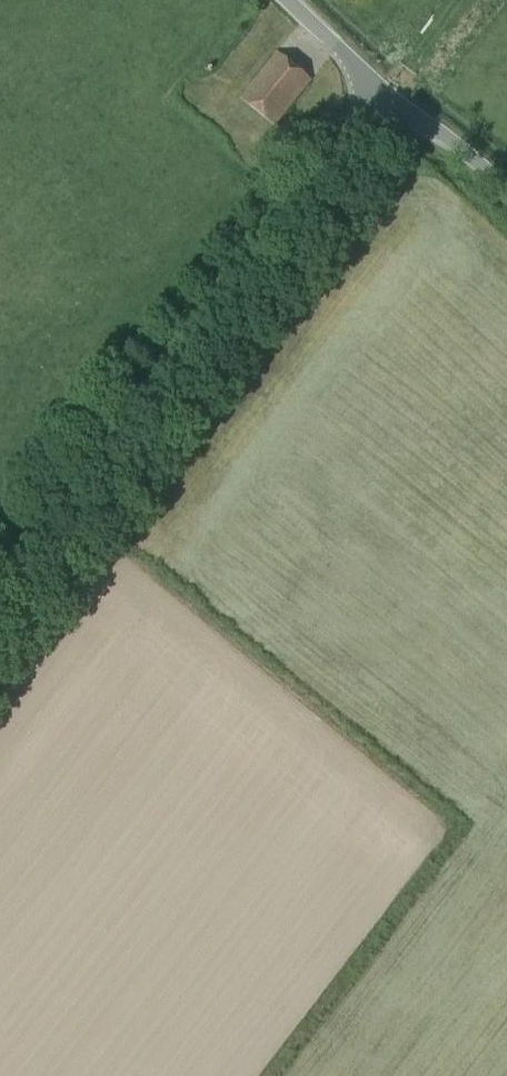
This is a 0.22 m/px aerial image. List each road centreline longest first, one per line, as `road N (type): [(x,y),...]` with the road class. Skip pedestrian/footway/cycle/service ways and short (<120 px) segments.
road 1 (track): [(0,635),(371,153),(389,93)]
road 2 (tertiary): [(0,596),(389,93)]
road 3 (unclassified): [(506,189),(389,93)]
road 4 (tertiary): [(389,93),(286,0)]

